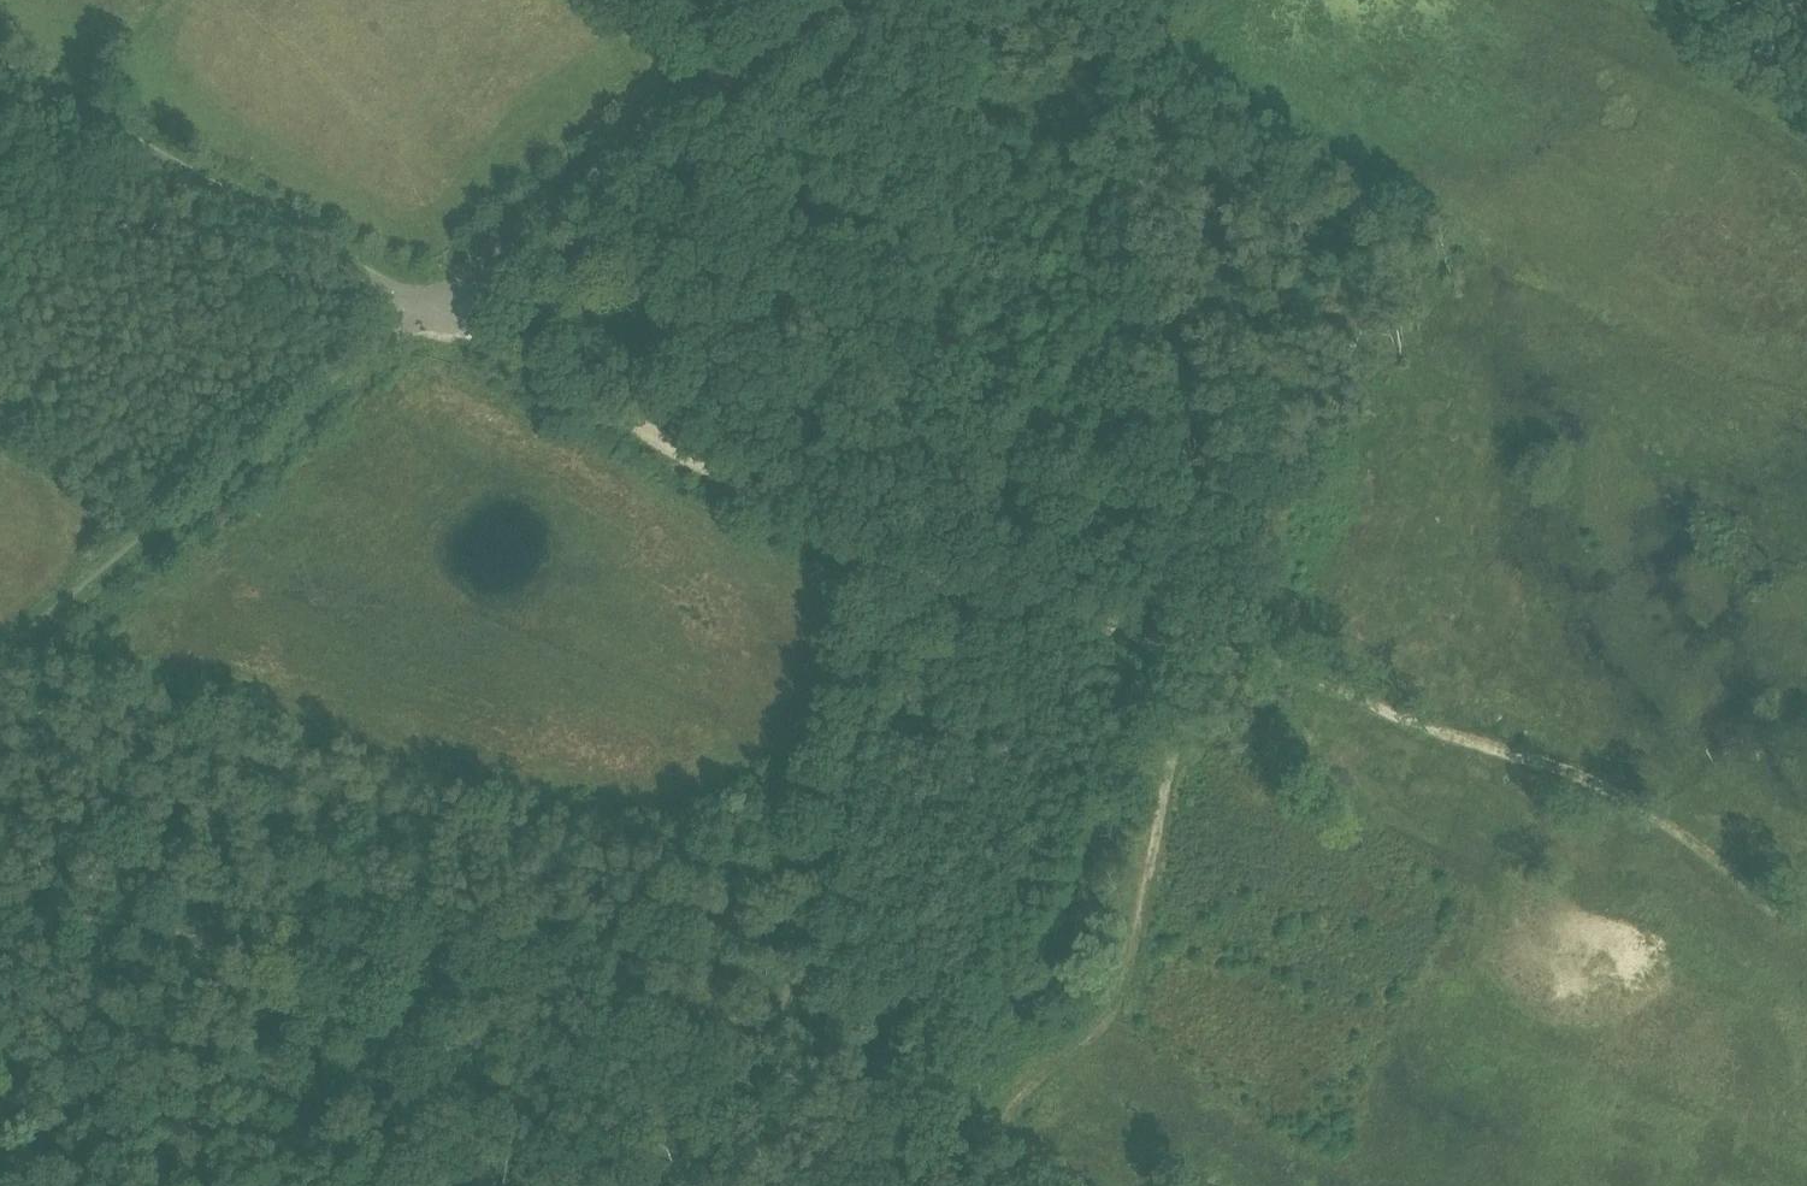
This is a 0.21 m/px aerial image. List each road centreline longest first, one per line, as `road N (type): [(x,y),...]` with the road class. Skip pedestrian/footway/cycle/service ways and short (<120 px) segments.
road 1 (track): [(1806,933),(1617,788),(1209,631),(1181,637)]
road 2 (track): [(0,676),(404,344),(431,303)]
road 3 (unclassified): [(431,303),(830,0)]
road 4 (unclassified): [(431,303),(0,66)]

